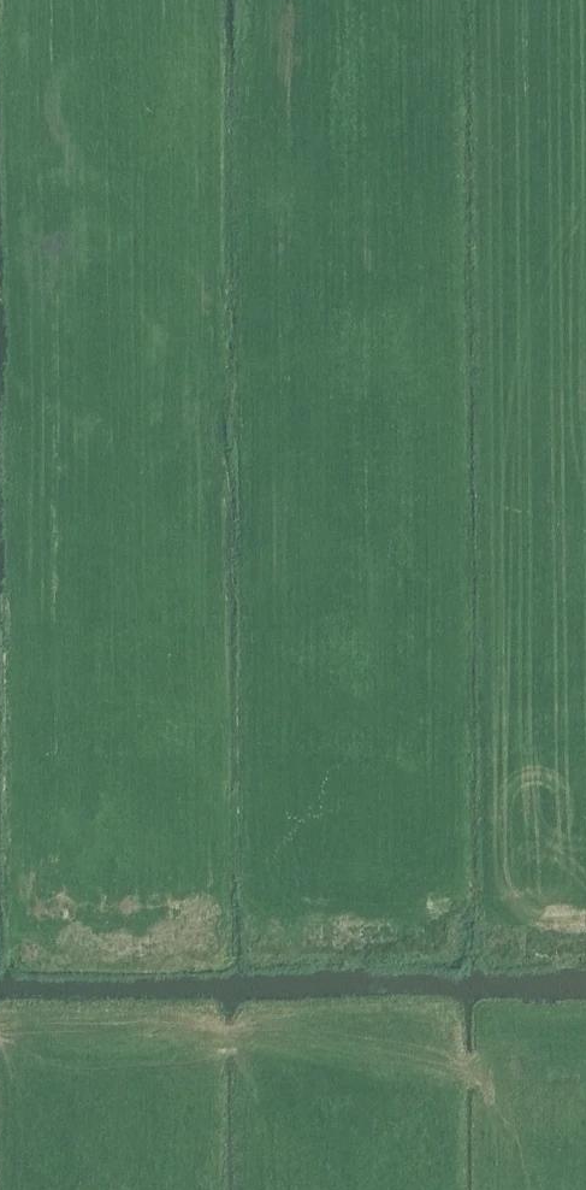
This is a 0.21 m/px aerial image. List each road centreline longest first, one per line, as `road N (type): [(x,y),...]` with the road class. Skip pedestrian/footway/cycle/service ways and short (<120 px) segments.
road 1 (track): [(585,1067),(492,1072),(258,1038),(0,1037)]

